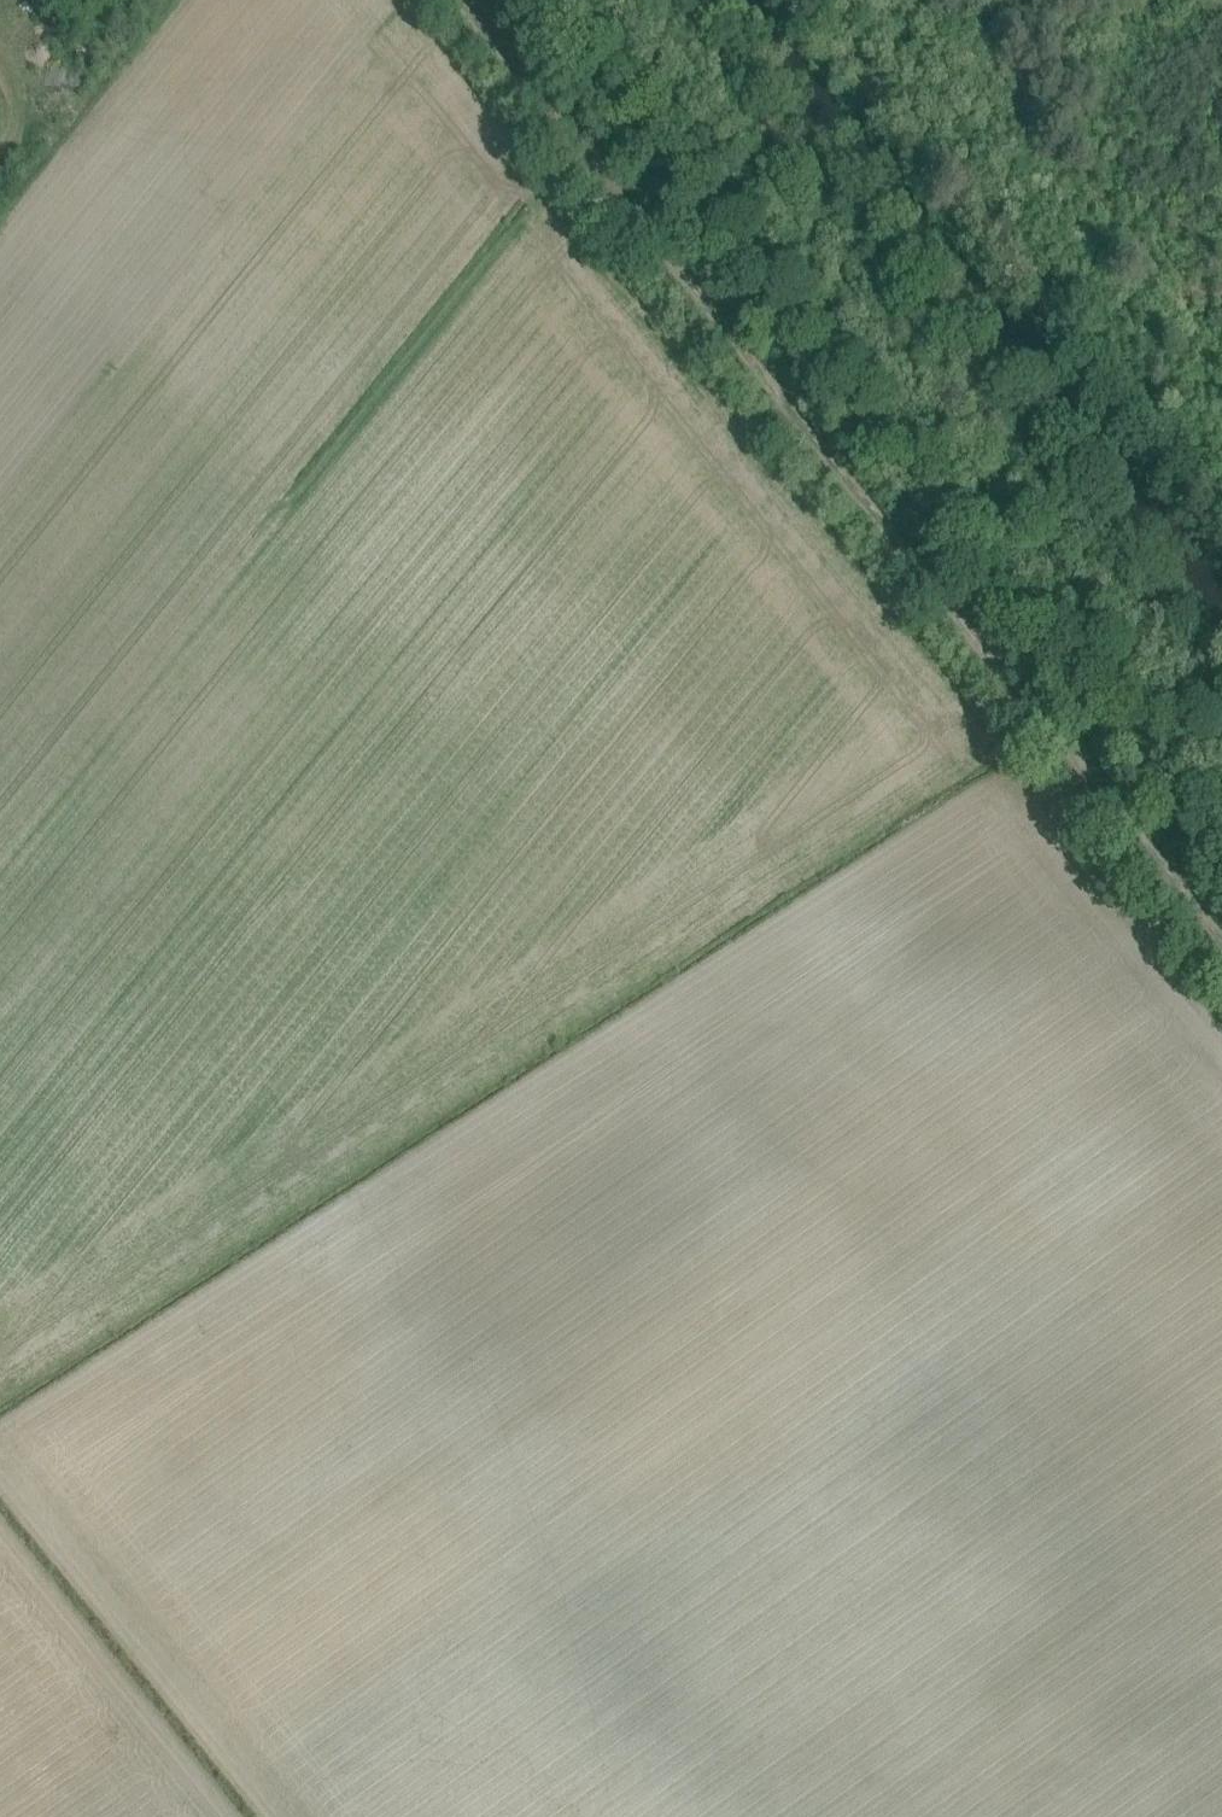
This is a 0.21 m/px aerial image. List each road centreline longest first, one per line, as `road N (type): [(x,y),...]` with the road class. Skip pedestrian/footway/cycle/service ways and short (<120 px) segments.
road 1 (track): [(464,0),(1221,957)]

